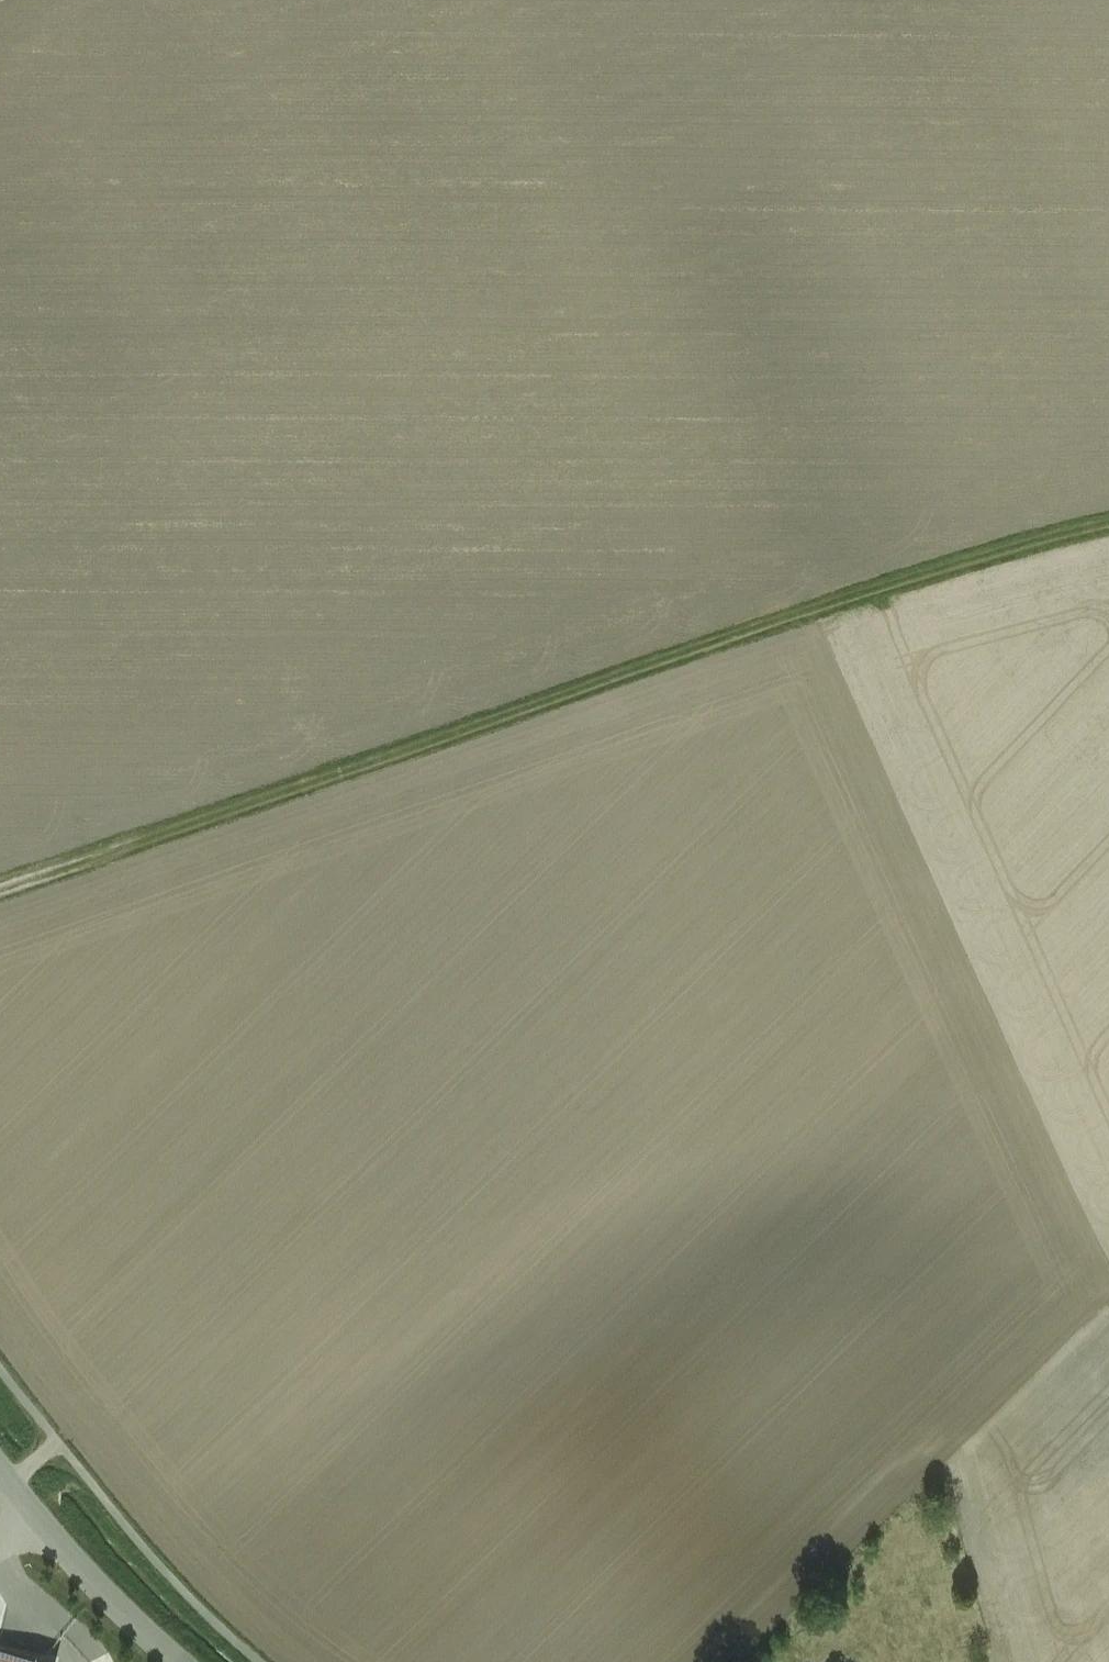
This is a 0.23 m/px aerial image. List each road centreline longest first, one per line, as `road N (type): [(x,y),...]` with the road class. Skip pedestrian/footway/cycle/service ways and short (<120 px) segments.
road 1 (track): [(1108,524),(915,576),(0,887)]
road 2 (tertiary): [(179,1661),(33,1511)]

